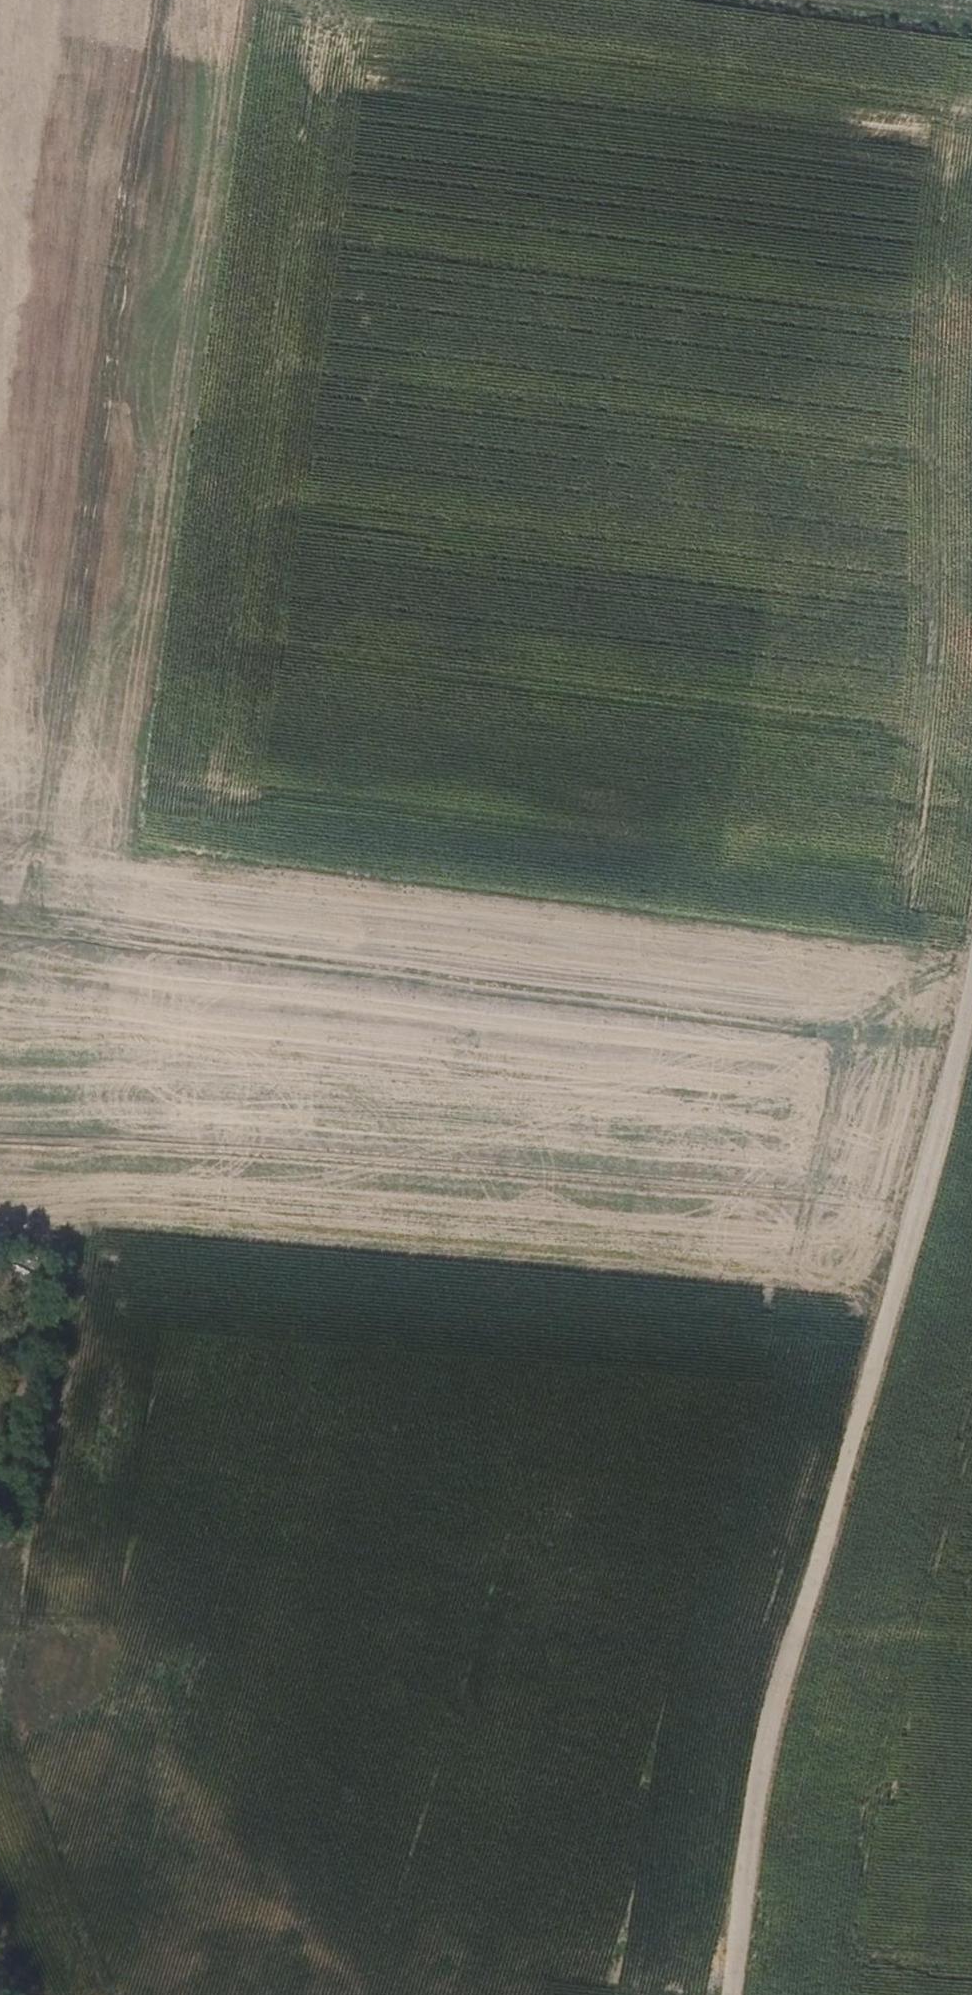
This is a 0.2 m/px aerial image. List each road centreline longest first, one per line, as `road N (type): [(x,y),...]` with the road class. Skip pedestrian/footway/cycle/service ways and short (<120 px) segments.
road 1 (track): [(971,985),(783,1691),(726,1994)]

